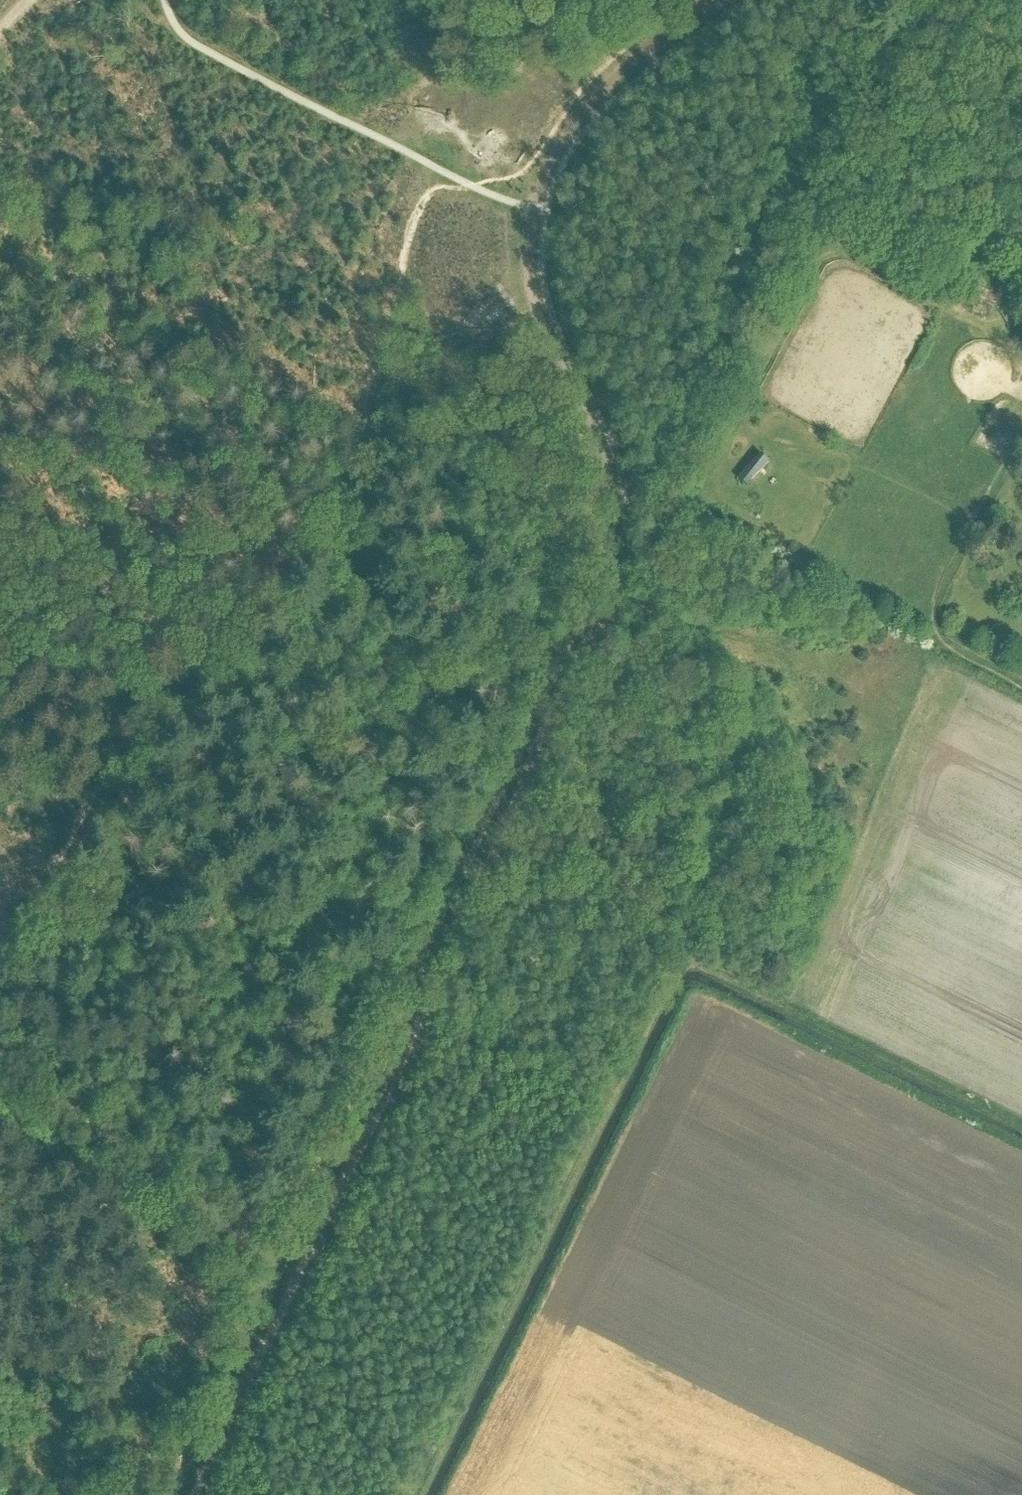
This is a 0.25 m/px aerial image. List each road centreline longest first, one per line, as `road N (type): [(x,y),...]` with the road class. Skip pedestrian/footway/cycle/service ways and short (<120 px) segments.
road 1 (track): [(298,1272),(620,581),(606,479),(537,325),(526,272),(536,174),(581,110),(645,52),(723,0)]
road 2 (track): [(0,950),(51,898),(111,784),(201,649),(275,586),(299,517),(363,457),(366,398),(441,170)]
road 3 (track): [(285,1268),(0,1052)]
road 4 (track): [(1021,159),(869,35),(805,0)]
road 5 (track): [(191,1494),(298,1272)]

